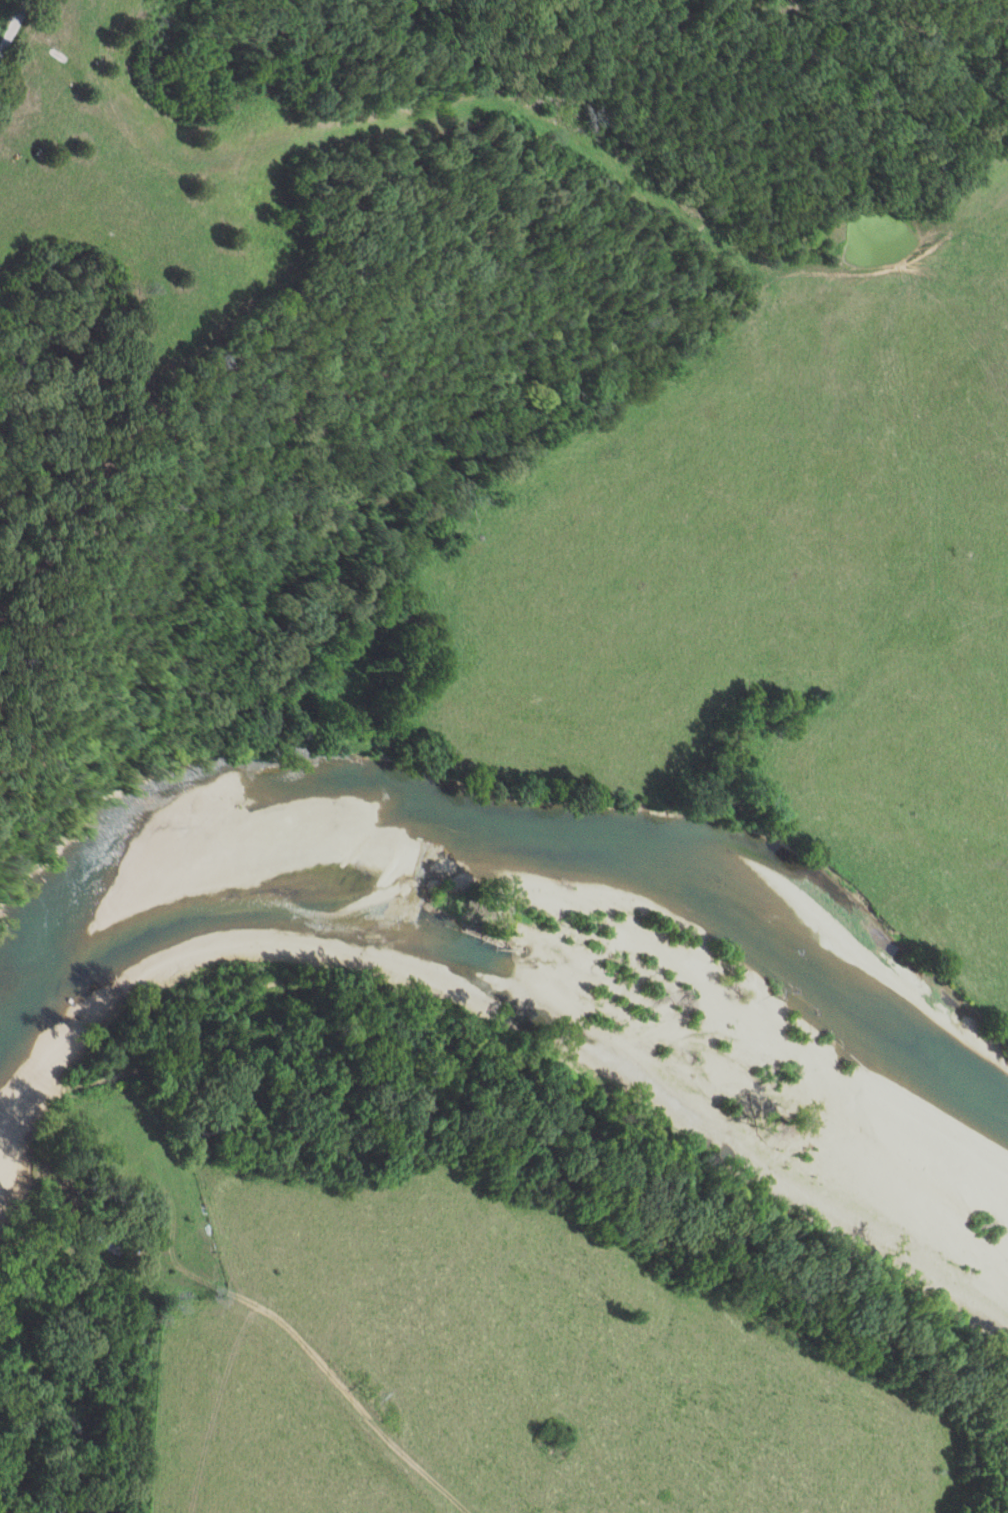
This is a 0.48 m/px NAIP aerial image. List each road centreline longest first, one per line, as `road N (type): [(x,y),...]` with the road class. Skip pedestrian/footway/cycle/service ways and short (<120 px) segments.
road 1 (residential): [(162,1258),(273,1317),(463,1512)]

